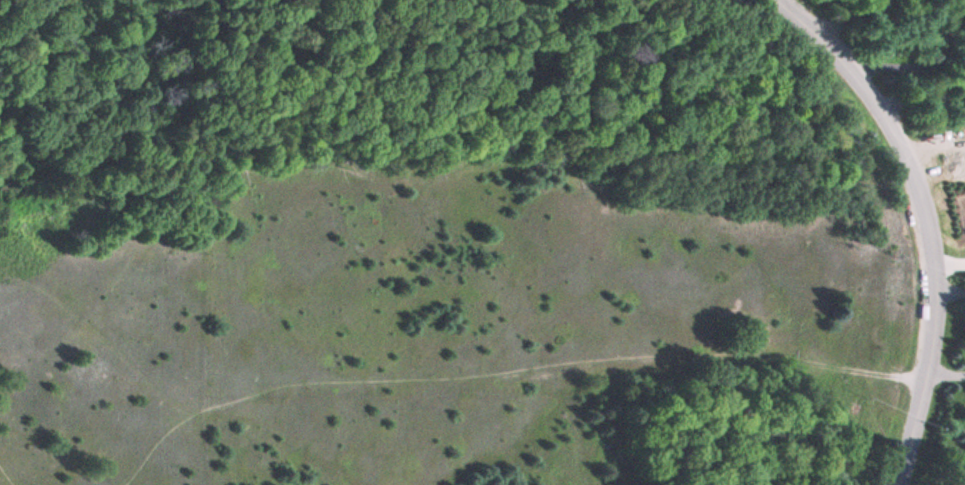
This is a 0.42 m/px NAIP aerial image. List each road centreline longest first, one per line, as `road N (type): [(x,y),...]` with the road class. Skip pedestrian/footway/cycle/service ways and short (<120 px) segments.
road 1 (residential): [(897,484),(936,314),(928,201),(889,120),(833,48),(778,0)]

